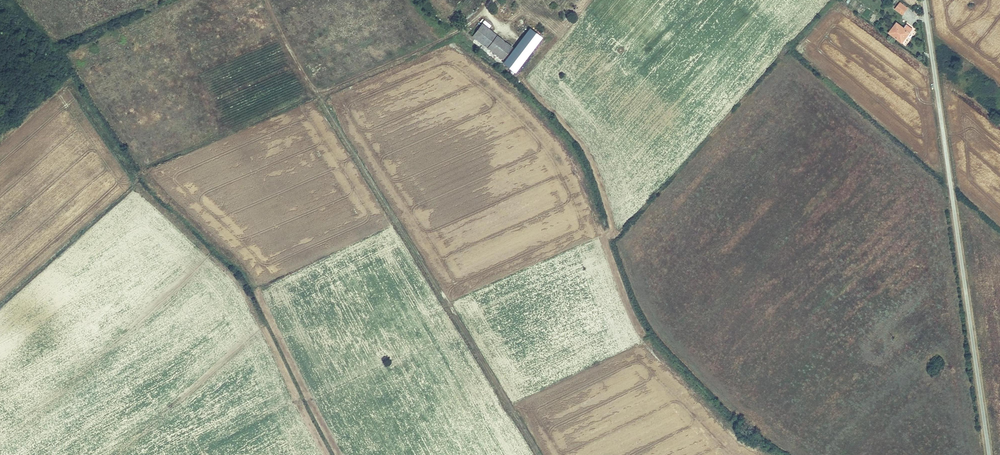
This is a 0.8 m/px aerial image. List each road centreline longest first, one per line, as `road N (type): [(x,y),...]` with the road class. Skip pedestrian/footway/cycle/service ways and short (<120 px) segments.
road 1 (track): [(542,454),(305,80),(265,0)]
road 2 (unclassified): [(989,454),(924,0)]
road 3 (track): [(151,166),(469,23)]

